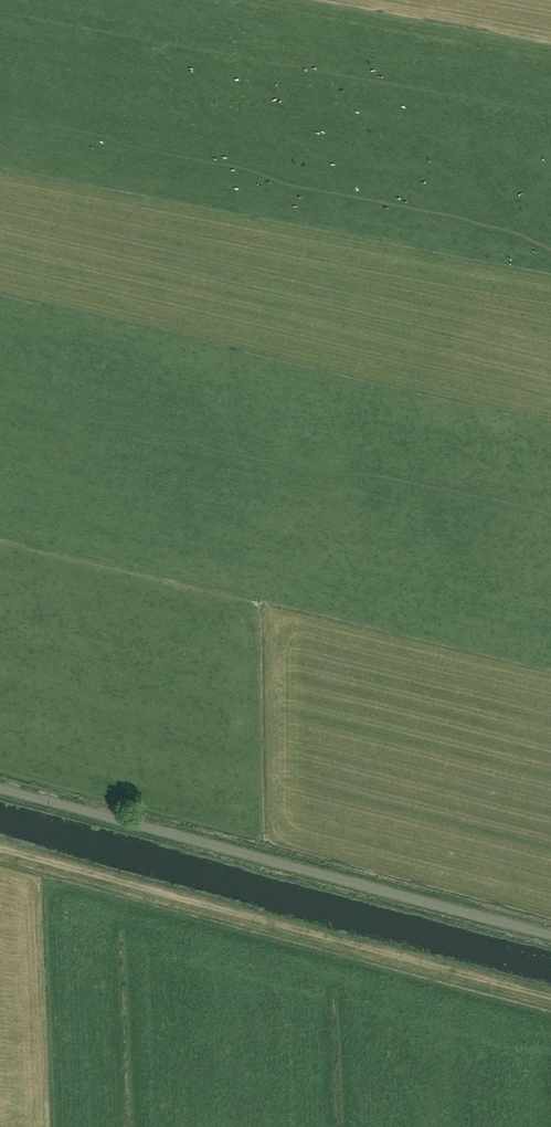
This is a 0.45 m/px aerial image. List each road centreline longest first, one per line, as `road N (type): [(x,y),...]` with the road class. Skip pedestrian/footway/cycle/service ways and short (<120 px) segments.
road 1 (track): [(550,995),(0,847)]
road 2 (unclassified): [(550,936),(0,789)]

